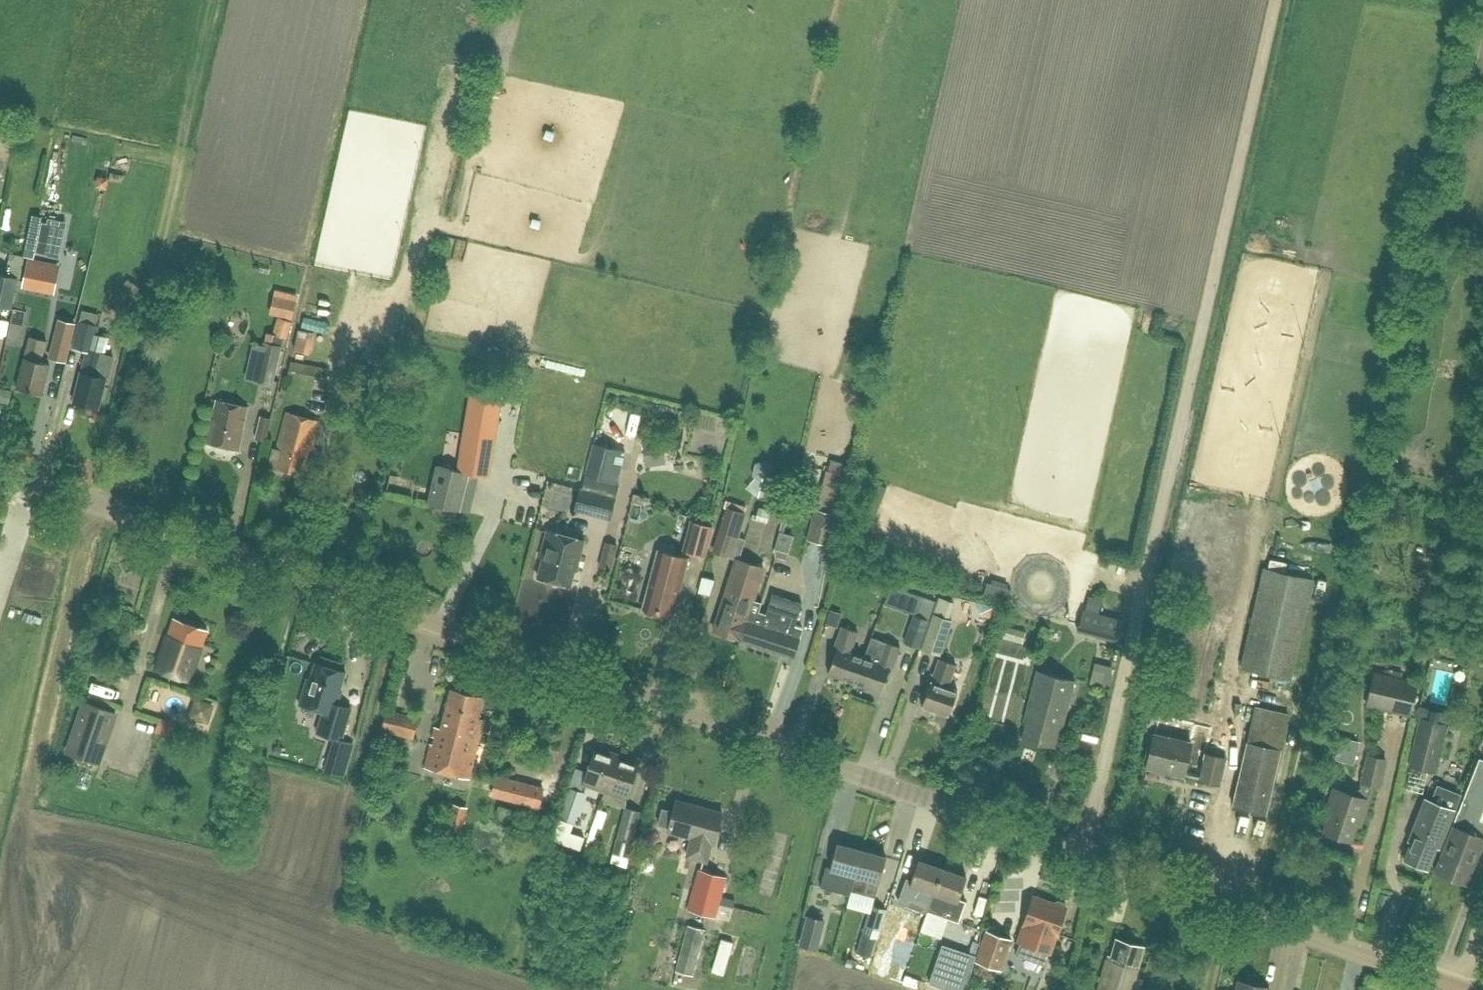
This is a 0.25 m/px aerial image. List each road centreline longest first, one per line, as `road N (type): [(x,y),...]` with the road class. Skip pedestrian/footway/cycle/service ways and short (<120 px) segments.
road 1 (tertiary): [(1475,989),(0,472)]
road 2 (track): [(1084,855),(1277,0)]
road 3 (track): [(210,0),(101,508)]

